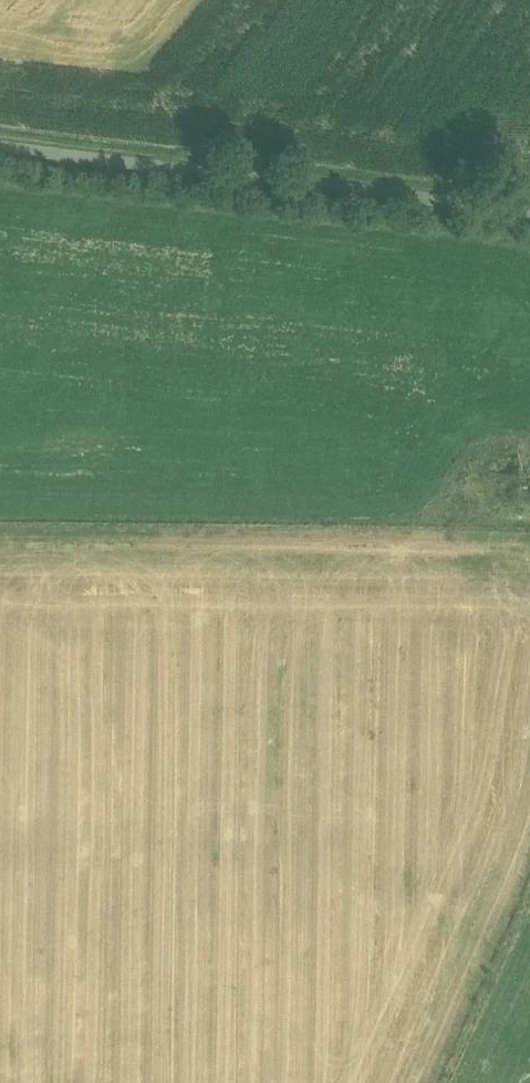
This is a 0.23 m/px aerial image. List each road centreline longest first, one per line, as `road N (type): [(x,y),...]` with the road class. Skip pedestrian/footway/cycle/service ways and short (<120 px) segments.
road 1 (unclassified): [(0,144),(529,211)]

